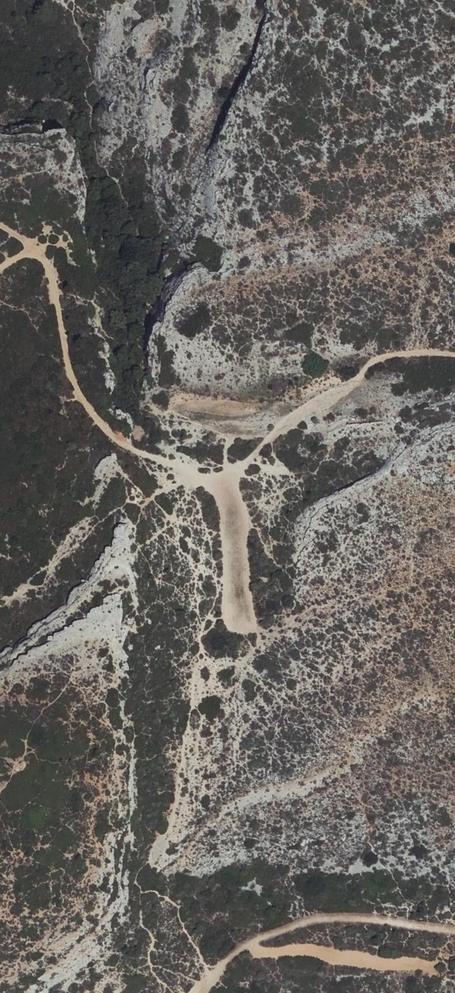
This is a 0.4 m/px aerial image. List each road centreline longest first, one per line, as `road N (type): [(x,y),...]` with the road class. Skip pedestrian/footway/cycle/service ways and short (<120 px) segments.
road 1 (track): [(0,224),(37,248),(86,406),(125,445),(208,477),(247,461),(303,409),(381,358),(454,356)]
road 2 (track): [(196,992),(241,947),(301,924),(359,917),(454,931)]

